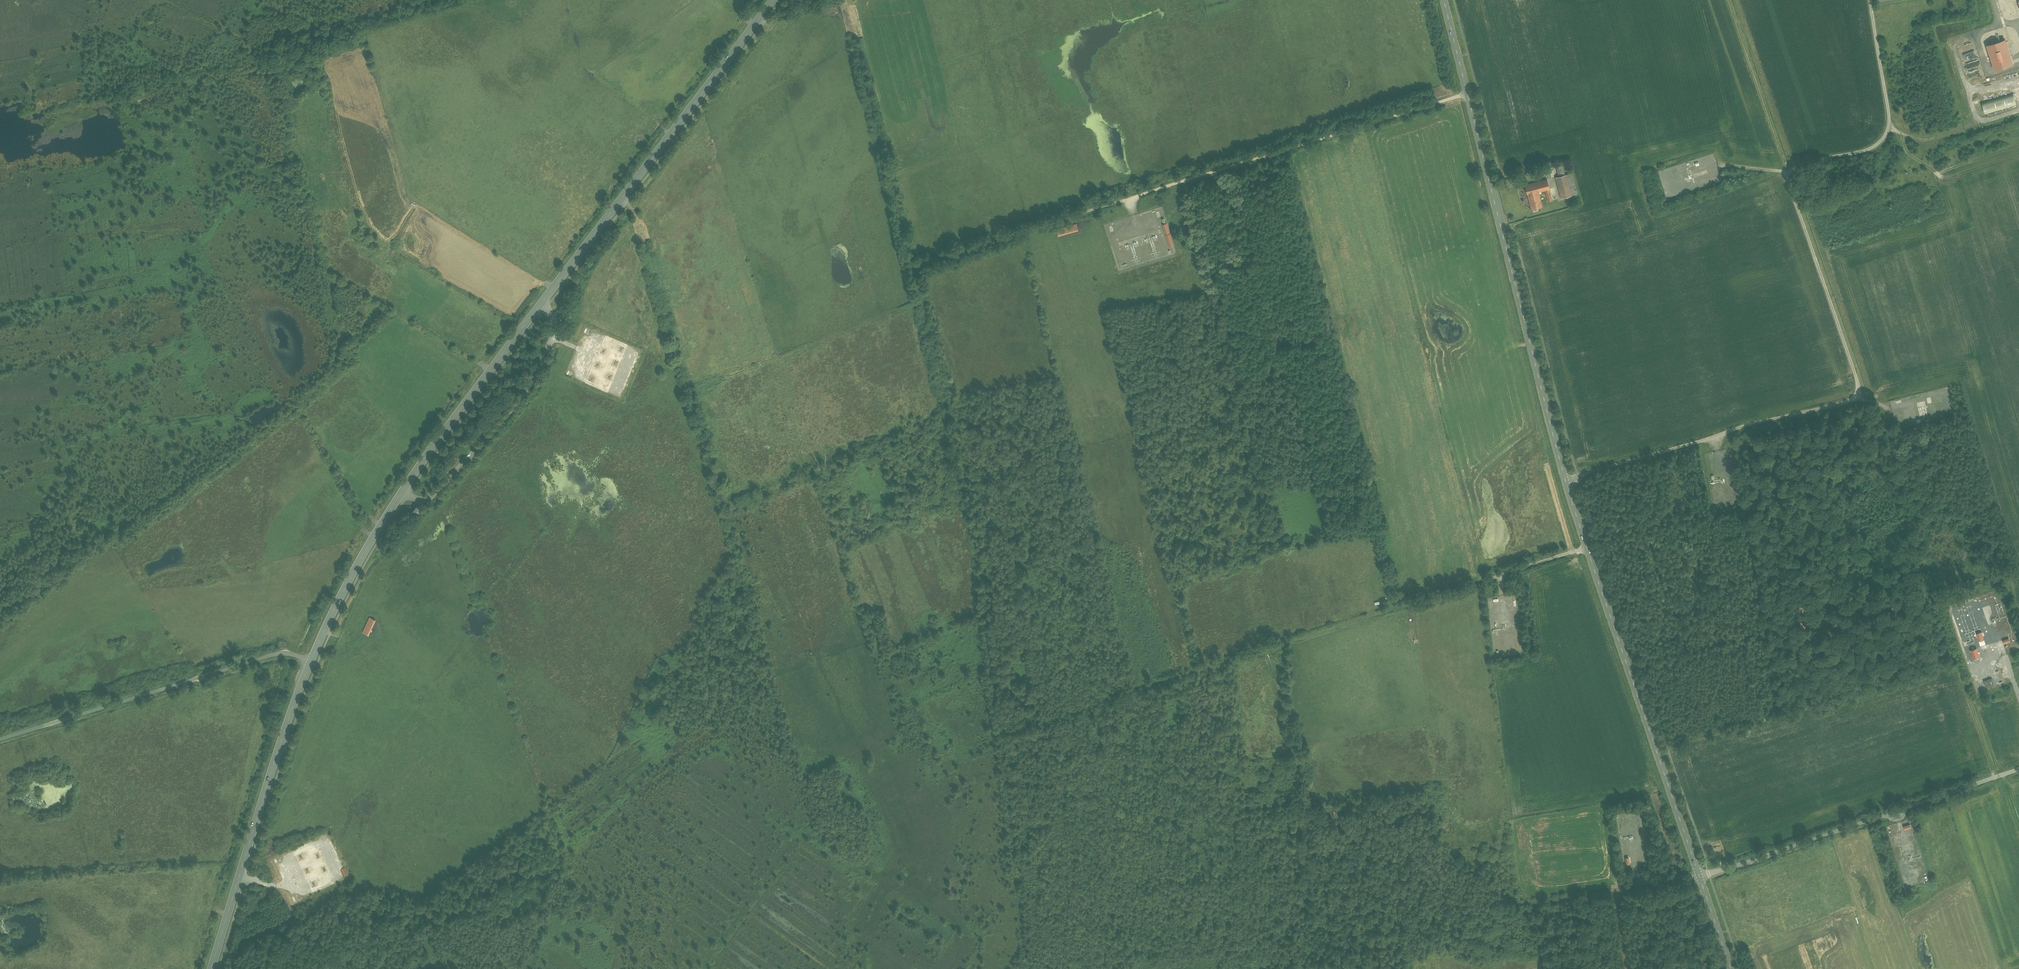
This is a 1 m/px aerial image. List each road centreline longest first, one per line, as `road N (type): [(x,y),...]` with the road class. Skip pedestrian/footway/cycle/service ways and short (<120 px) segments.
road 1 (tertiary): [(1444,0),(1567,481),(1697,878)]
road 2 (track): [(1579,474),(1861,398),(1789,172),(1872,151),(1891,130),(1869,0)]
road 3 (track): [(1588,547),(1140,686)]
road 4 (primary): [(539,303),(772,0)]
road 5 (unclassified): [(2018,770),(1697,878)]
road 6 (unclassified): [(0,740),(280,654),(309,661)]
road 7 (primary): [(210,968),(309,661)]
road 8 (track): [(921,287),(847,0)]
road 9 (unclassified): [(539,303),(554,325),(532,383),(432,493),(414,498),(401,490)]
road 10 (primary): [(401,490),(539,303)]
road 11 (primary): [(309,661),(401,490)]

